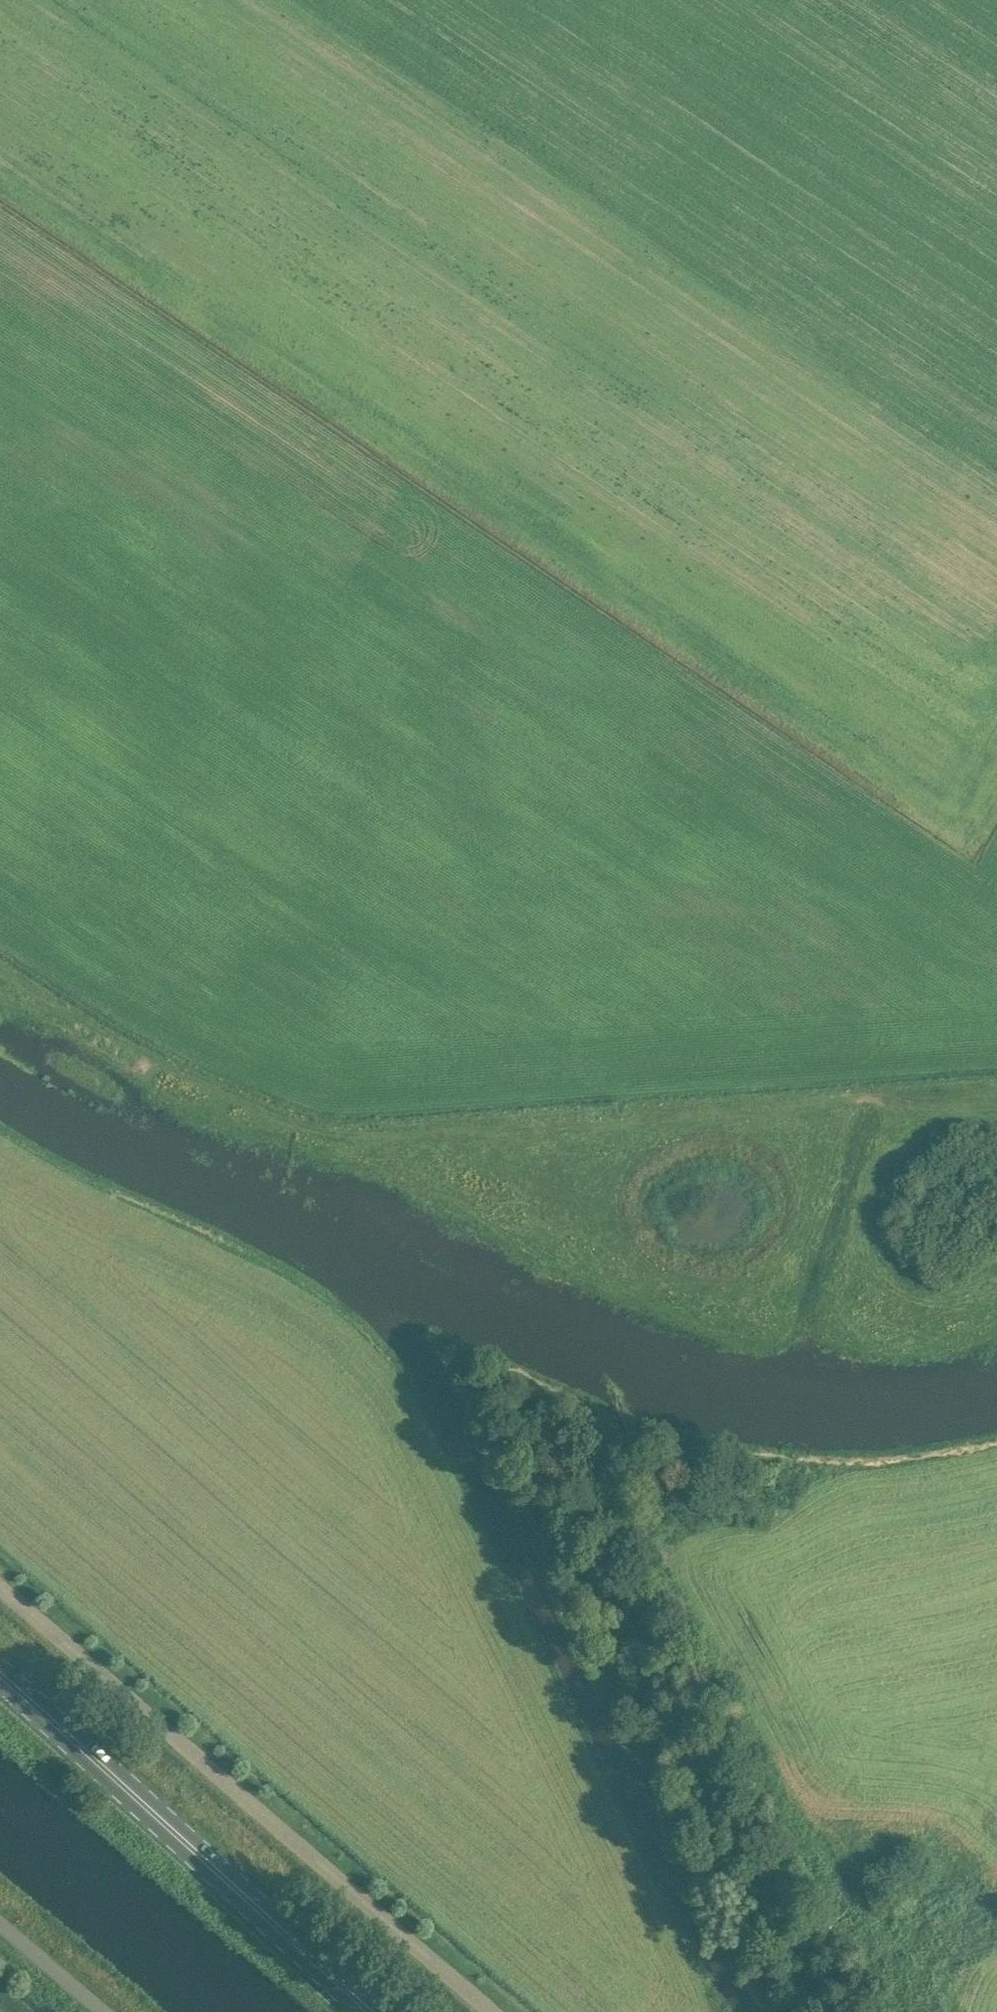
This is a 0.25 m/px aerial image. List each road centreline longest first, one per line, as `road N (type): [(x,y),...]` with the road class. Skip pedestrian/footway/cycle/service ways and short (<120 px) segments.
road 1 (track): [(996,1449),(901,1472),(786,1472),(723,1463),(621,1430),(430,1343),(765,2011)]
road 2 (track): [(996,1093),(342,1136),(207,1090),(0,971)]
road 3 (unclassified): [(490,2011),(0,1590)]
road 4 (primary): [(375,2011),(0,1674)]
road 5 (unclassified): [(101,2011),(0,1926)]

